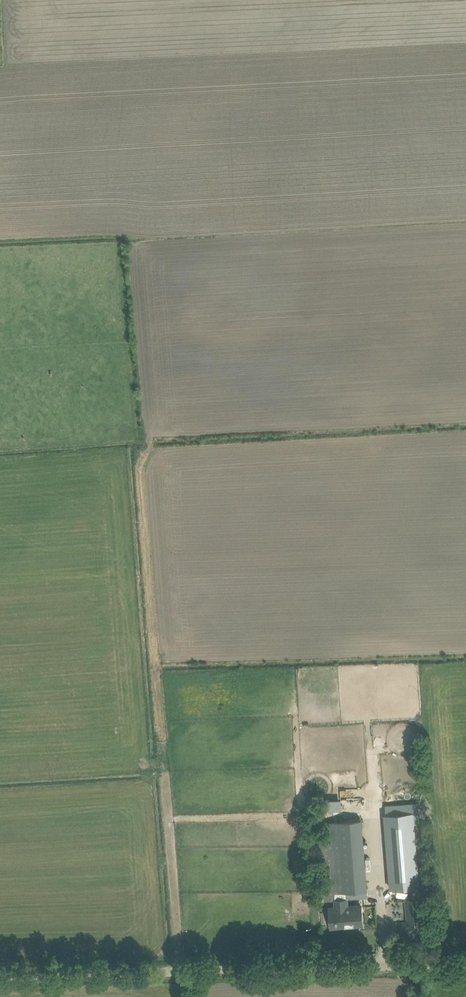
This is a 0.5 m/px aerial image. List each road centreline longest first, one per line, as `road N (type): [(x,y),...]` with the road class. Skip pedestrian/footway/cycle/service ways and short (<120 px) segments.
road 1 (unclassified): [(0,976),(465,963)]

